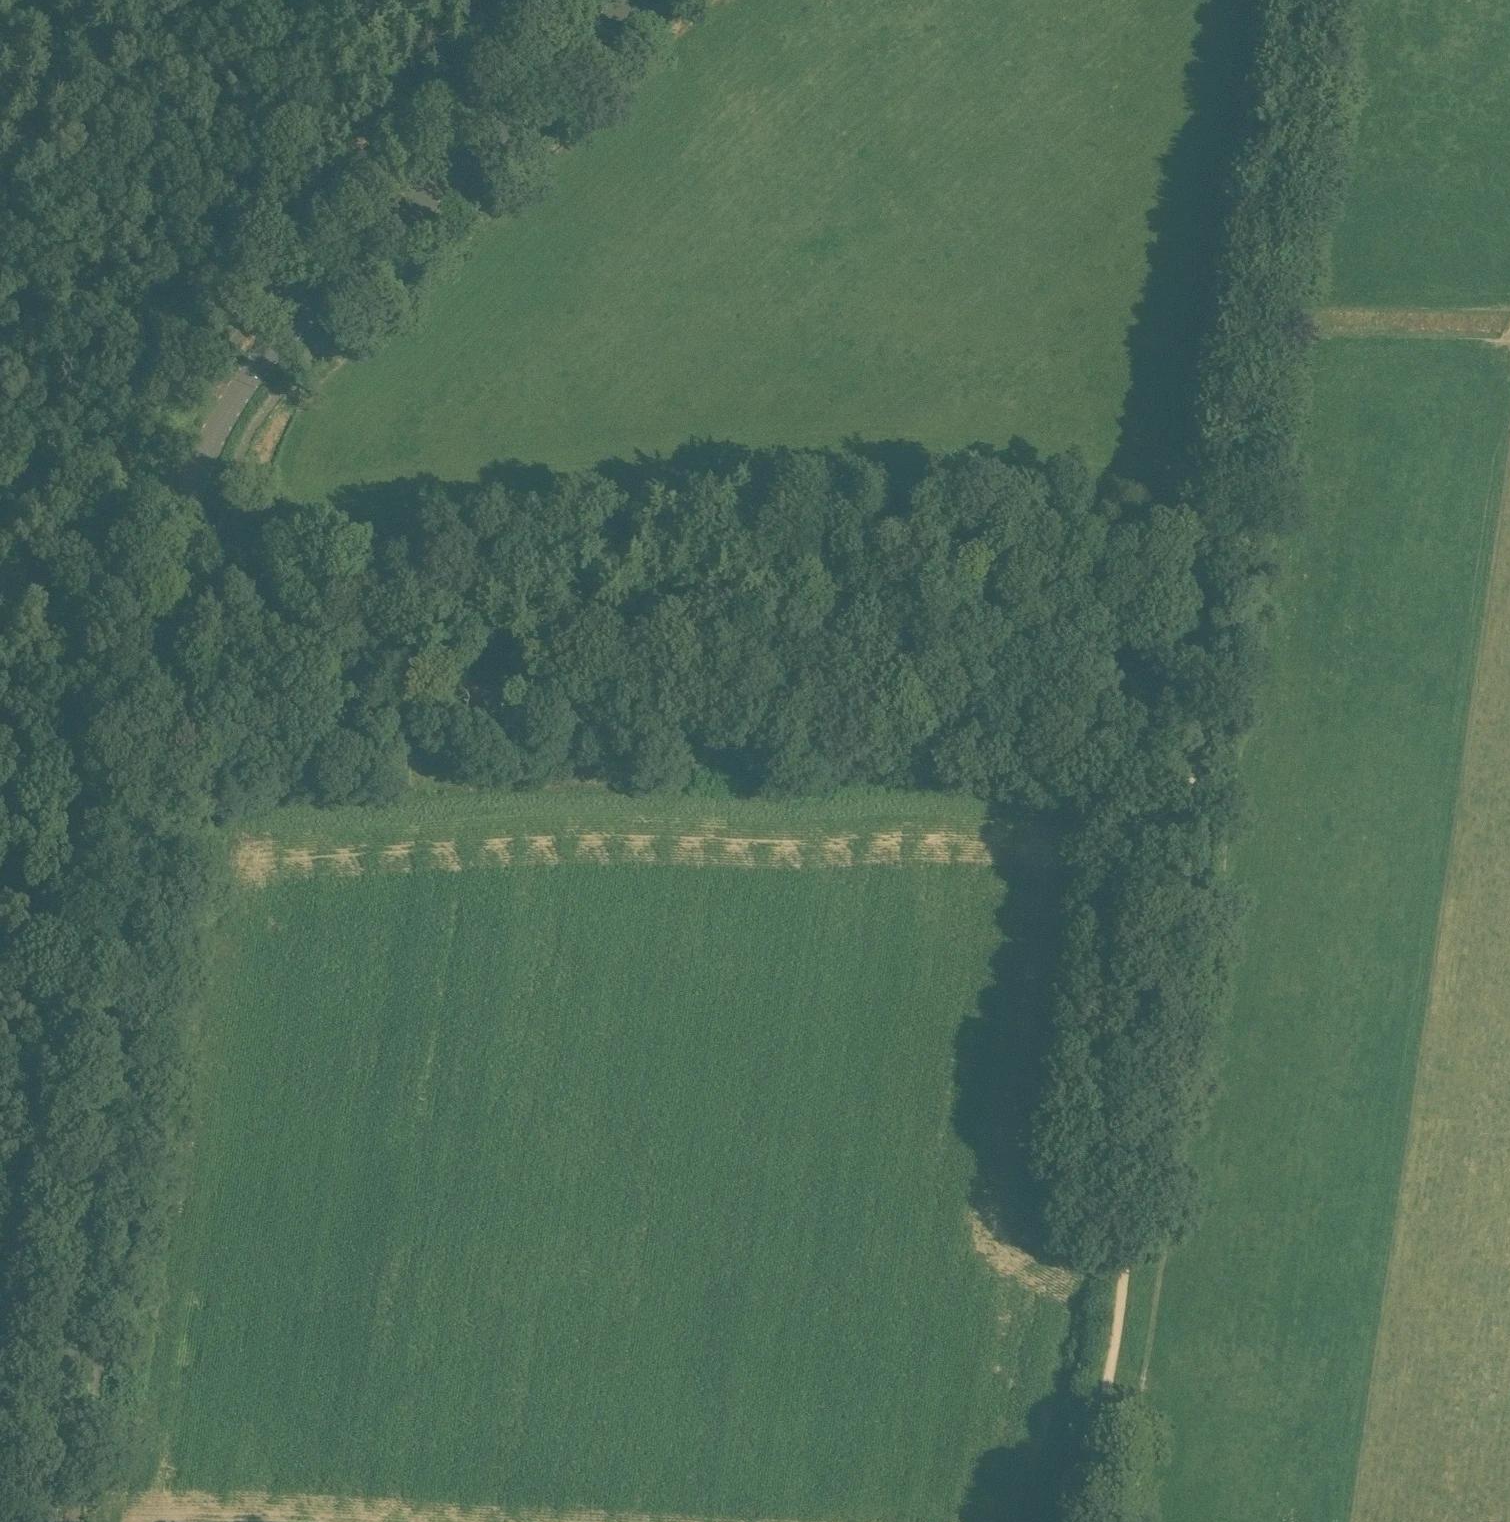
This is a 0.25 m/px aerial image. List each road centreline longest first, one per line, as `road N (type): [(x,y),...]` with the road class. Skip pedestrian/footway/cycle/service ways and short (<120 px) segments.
road 1 (secondary): [(43,1521),(195,481),(232,401),(284,332),(631,0)]
road 2 (track): [(1316,0),(1083,1521)]

